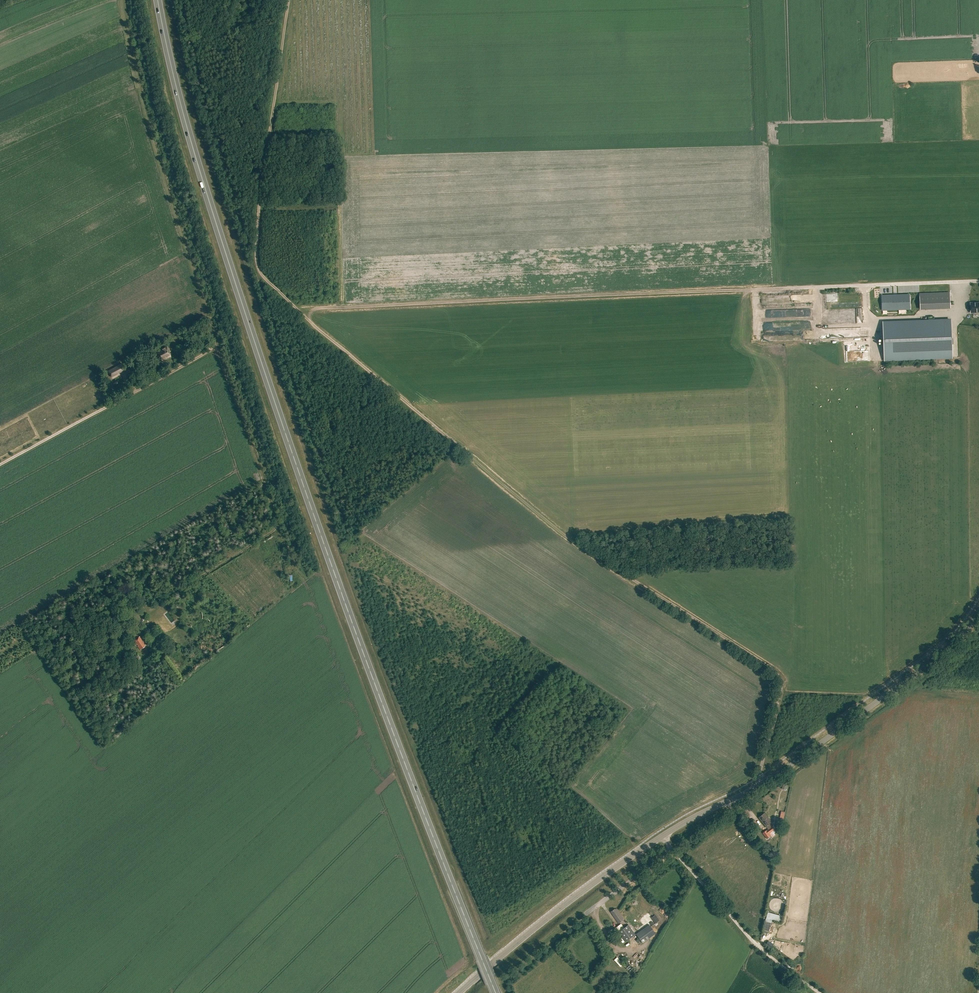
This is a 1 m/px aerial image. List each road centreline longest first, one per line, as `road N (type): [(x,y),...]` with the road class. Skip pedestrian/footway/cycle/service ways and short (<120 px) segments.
road 1 (trunk): [(496,992),(333,573),(182,109),(158,0)]
road 2 (track): [(760,776),(783,681),(772,668),(543,518),(258,271),(254,244),(288,0)]
road 3 (unclassified): [(296,310),(978,281)]
road 4 (tertiary): [(459,992),(631,857),(770,779),(936,658),(978,611)]
road 5 (track): [(216,346),(155,151),(121,0)]
road 6 (track): [(0,464),(216,346)]
road 7 (track): [(820,992),(759,947),(663,835)]
road 8 (track): [(216,346),(277,523)]
road 9 (track): [(277,523),(170,595)]

